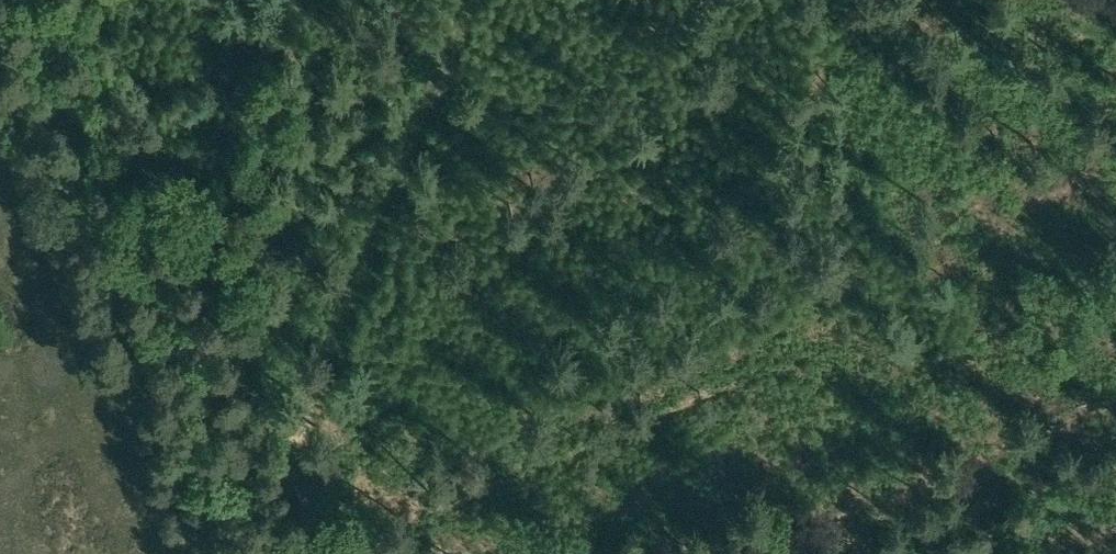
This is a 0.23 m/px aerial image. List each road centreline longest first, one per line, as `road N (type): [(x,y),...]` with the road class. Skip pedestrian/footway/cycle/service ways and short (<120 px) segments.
road 1 (track): [(23,0),(255,553)]
road 2 (track): [(886,553),(1115,455)]

